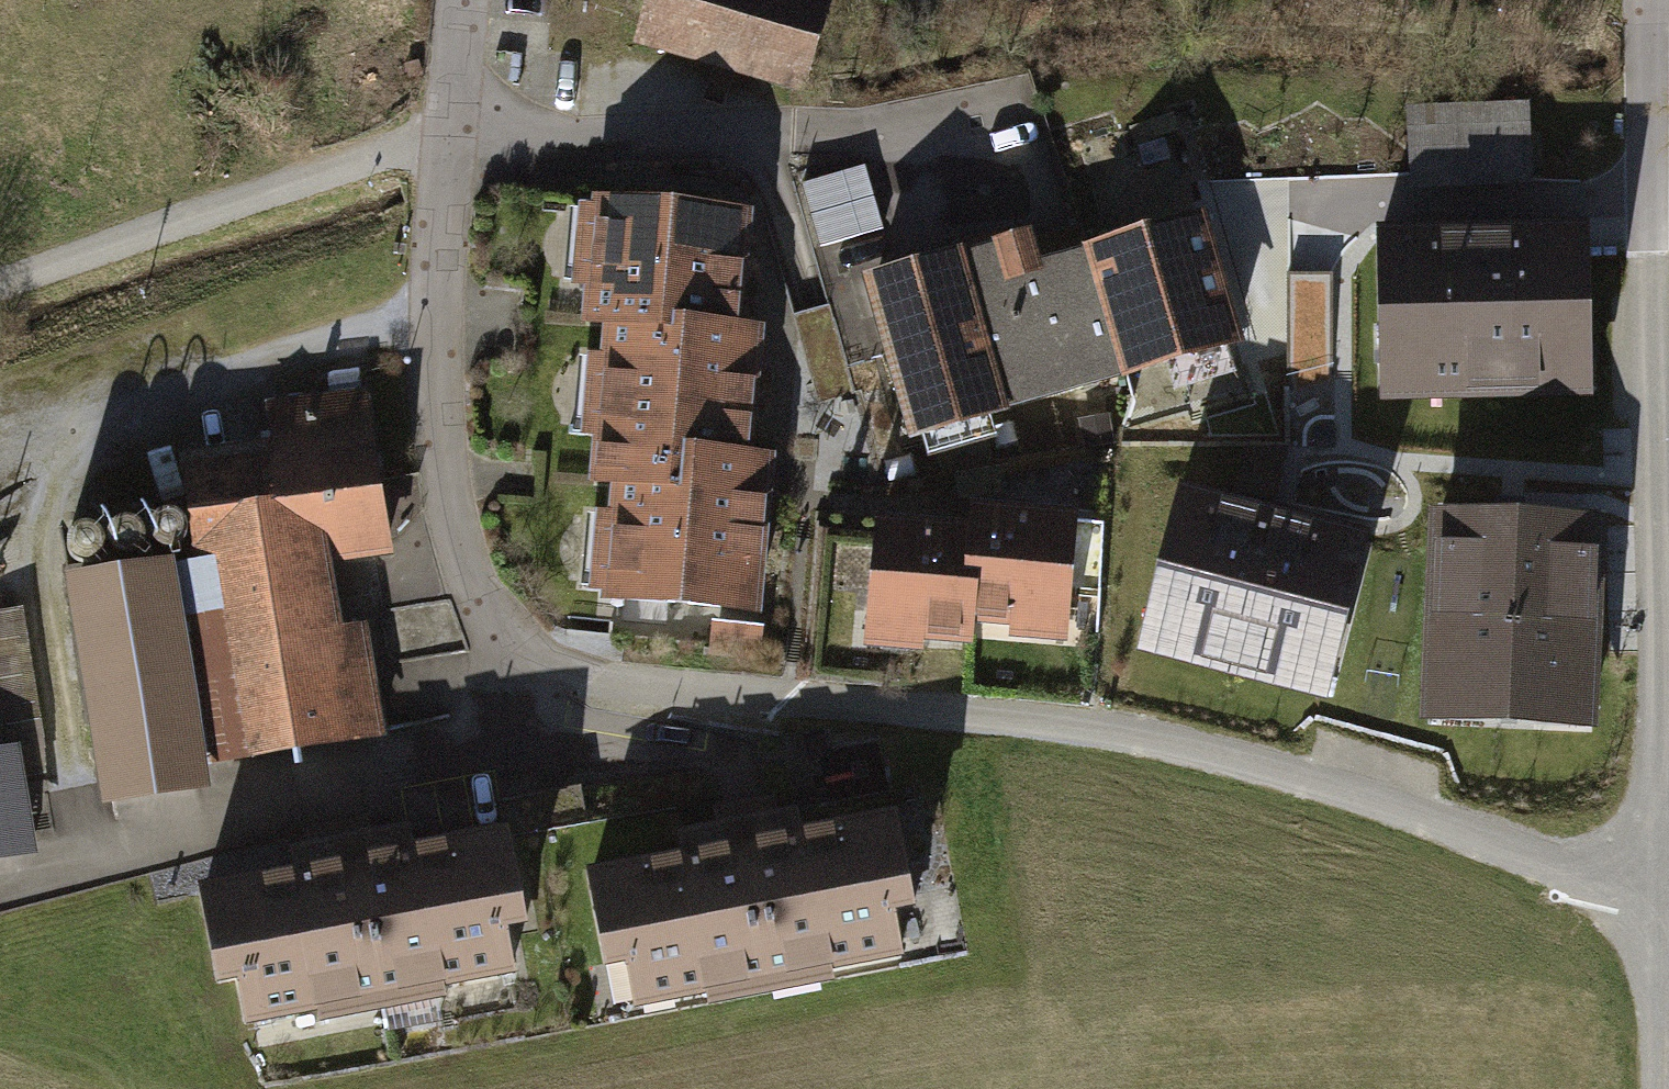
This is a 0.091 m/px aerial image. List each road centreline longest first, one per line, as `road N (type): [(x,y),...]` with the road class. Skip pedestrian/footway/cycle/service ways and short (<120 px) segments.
road 1 (residential): [(460,0),(434,315),(455,501),(479,606),(530,670),(584,685),(951,716),(1134,743),(1658,887)]
road 2 (residential): [(1658,887),(1664,544),(1644,0)]
road 3 (track): [(446,134),(0,297)]
road 4 (residential): [(1654,1088),(1658,887)]

